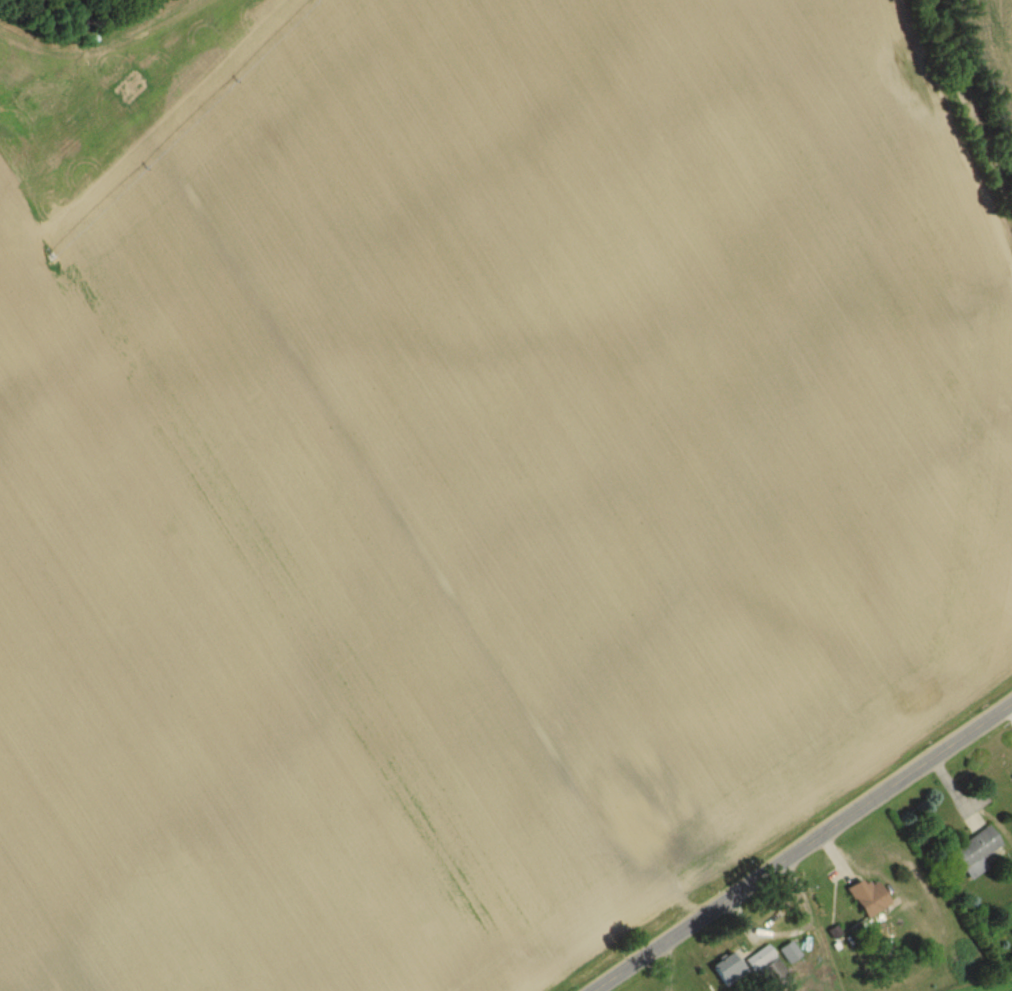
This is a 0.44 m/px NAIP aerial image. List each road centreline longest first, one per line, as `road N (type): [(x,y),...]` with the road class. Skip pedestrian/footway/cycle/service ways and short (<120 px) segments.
road 1 (tertiary): [(1011,701),(591,990)]
road 2 (residential): [(1011,208),(928,0)]

